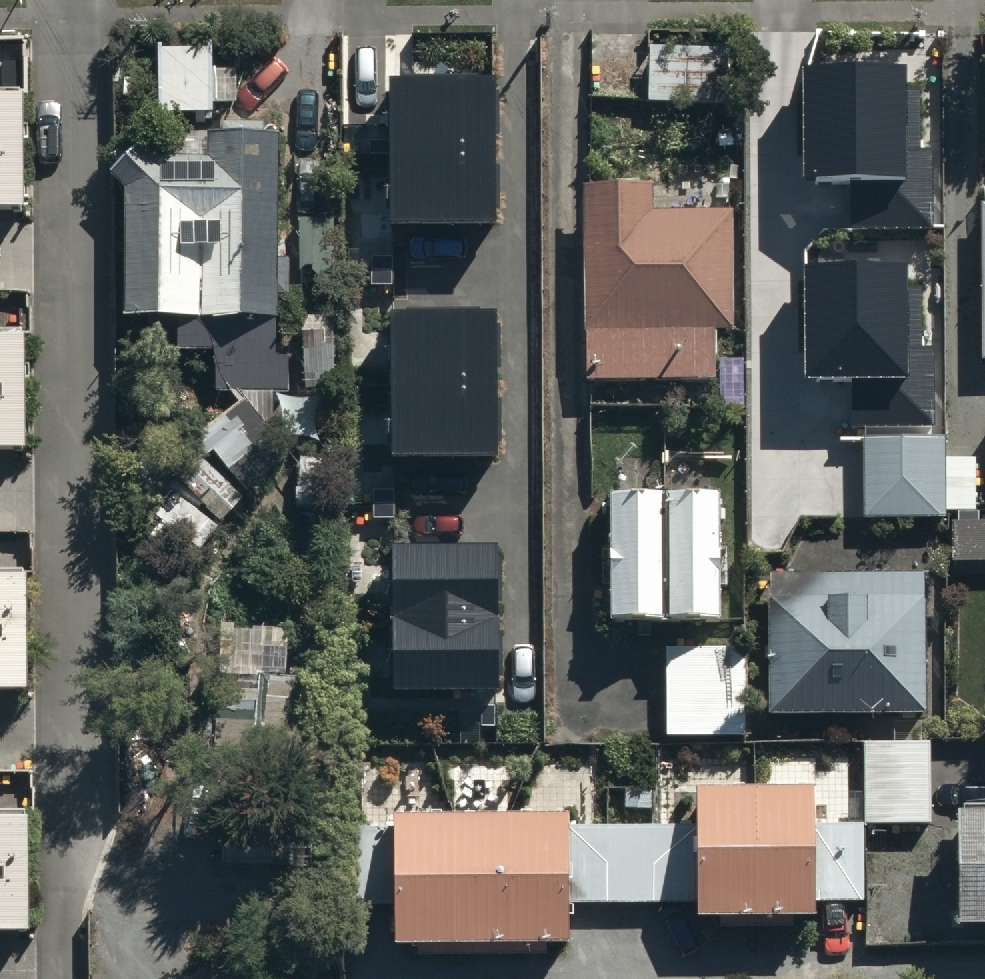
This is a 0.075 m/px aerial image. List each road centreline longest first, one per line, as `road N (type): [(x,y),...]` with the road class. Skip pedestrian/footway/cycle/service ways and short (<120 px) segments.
road 1 (residential): [(77,831),(69,0)]

